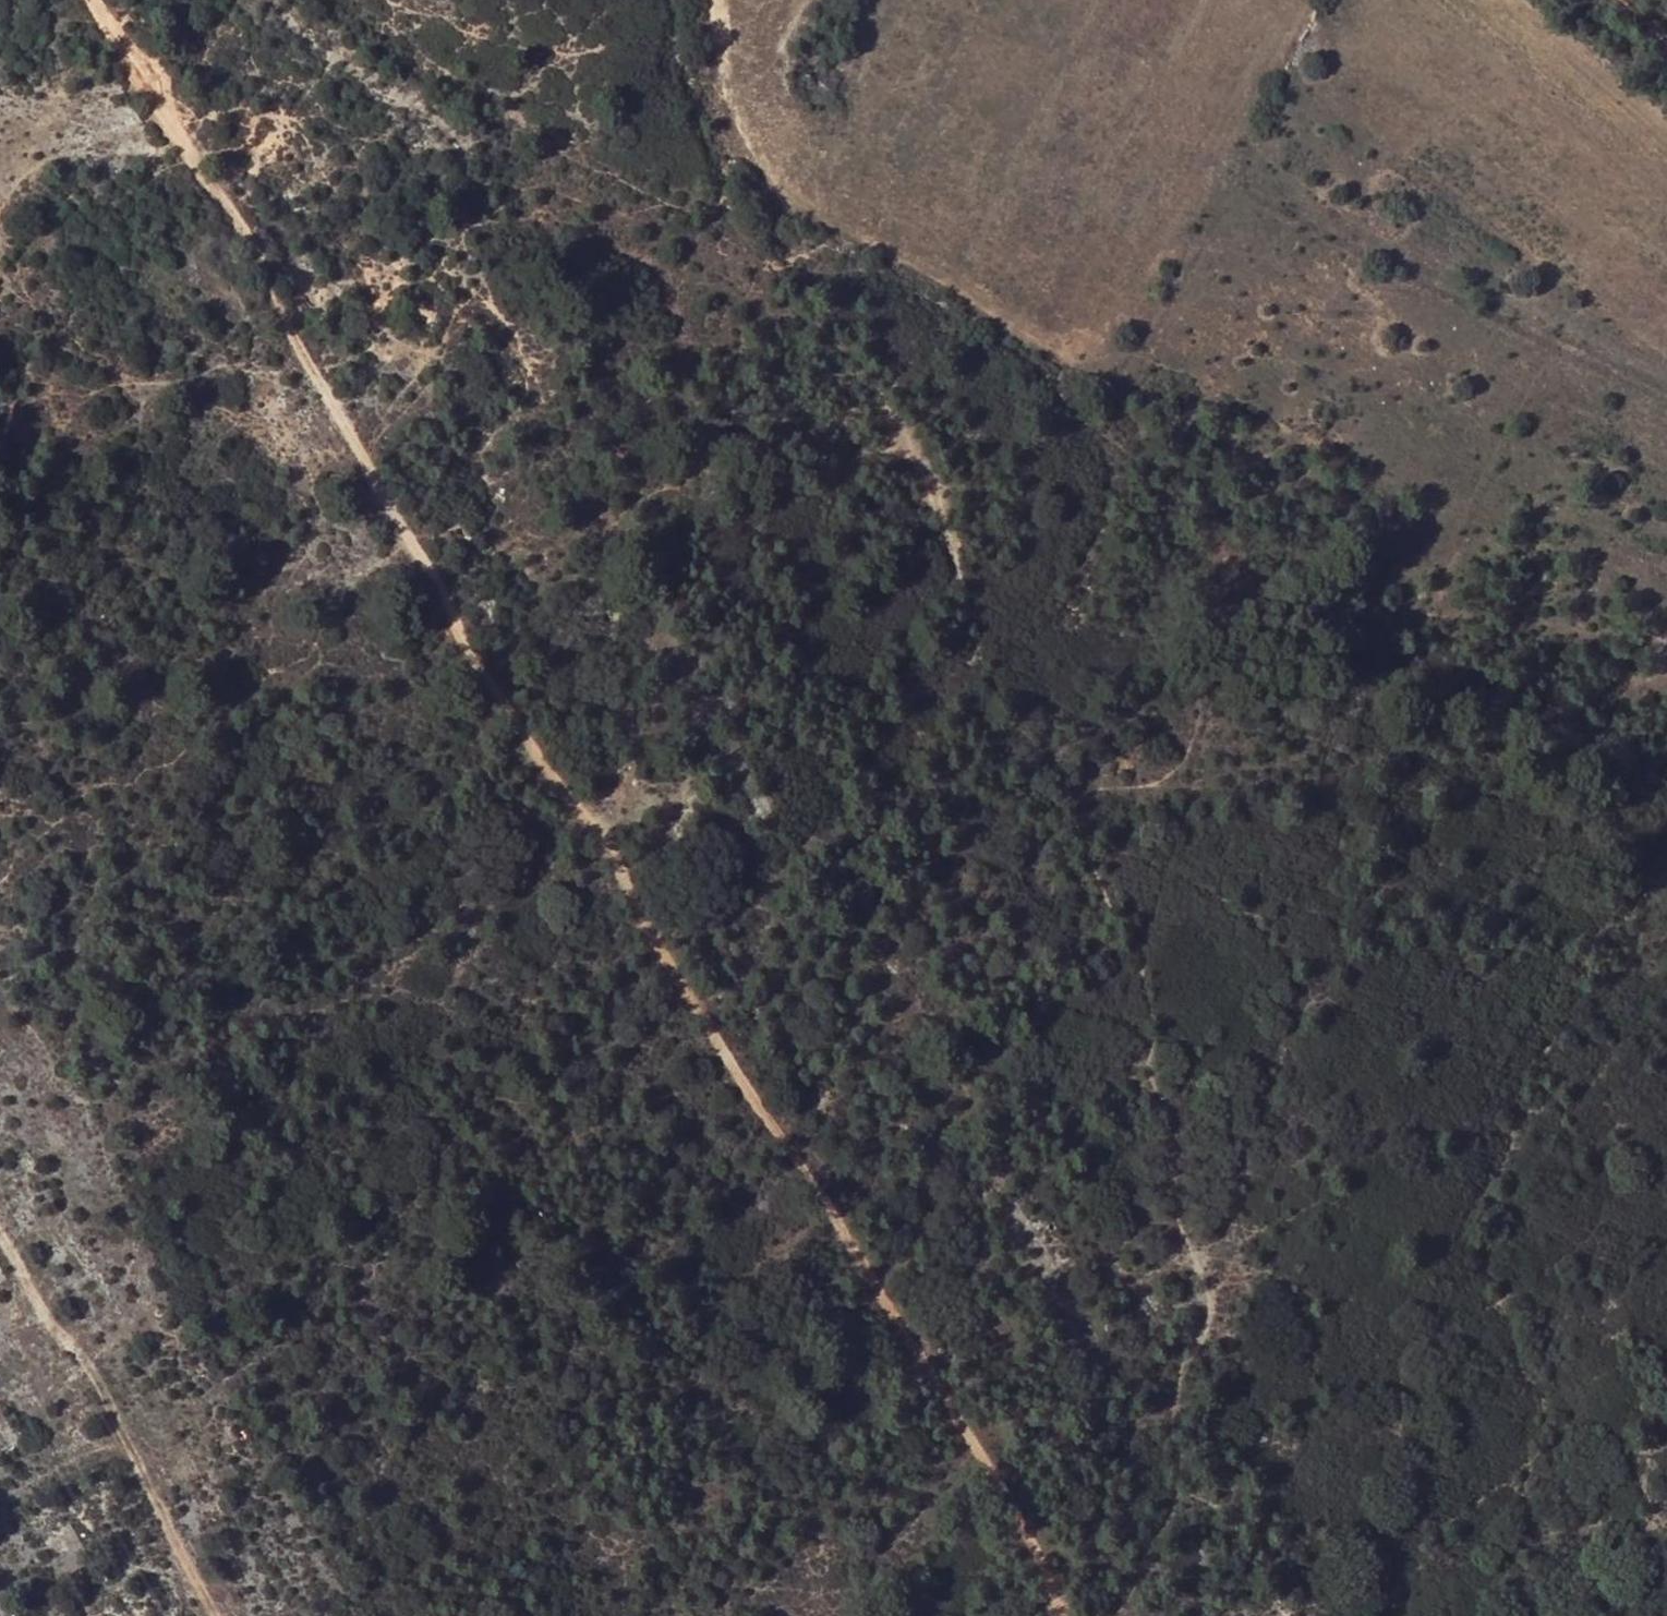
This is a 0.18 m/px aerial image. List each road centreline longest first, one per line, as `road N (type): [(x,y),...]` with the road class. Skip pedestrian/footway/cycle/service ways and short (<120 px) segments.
road 1 (track): [(95,0),(298,344),(1048,1545),(1076,1615)]
road 2 (track): [(214,1615),(86,1359),(63,1336),(0,1234)]

